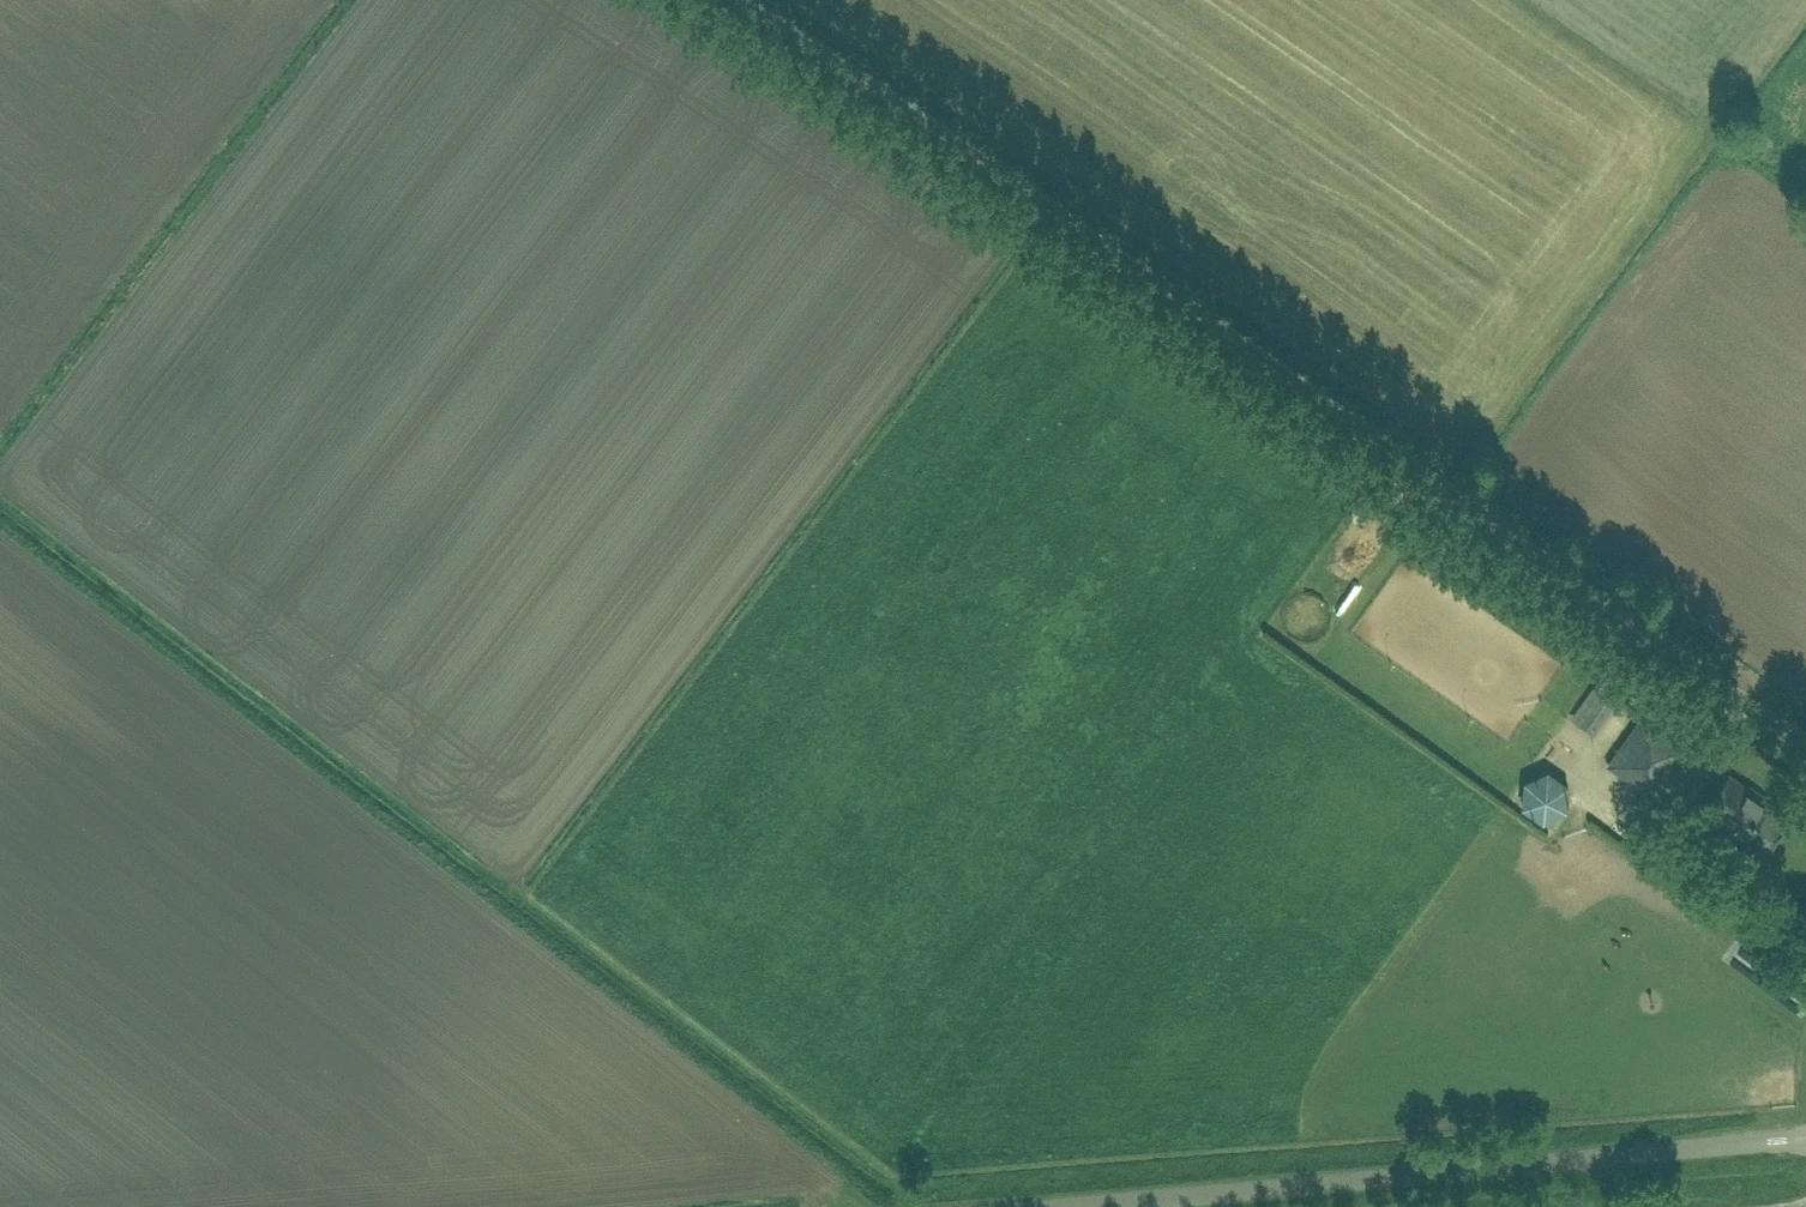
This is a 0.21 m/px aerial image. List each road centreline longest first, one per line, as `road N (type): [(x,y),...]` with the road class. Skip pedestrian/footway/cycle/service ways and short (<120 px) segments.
road 1 (unclassified): [(1805,744),(745,0)]
road 2 (unclassified): [(1057,1206),(1805,1139)]

